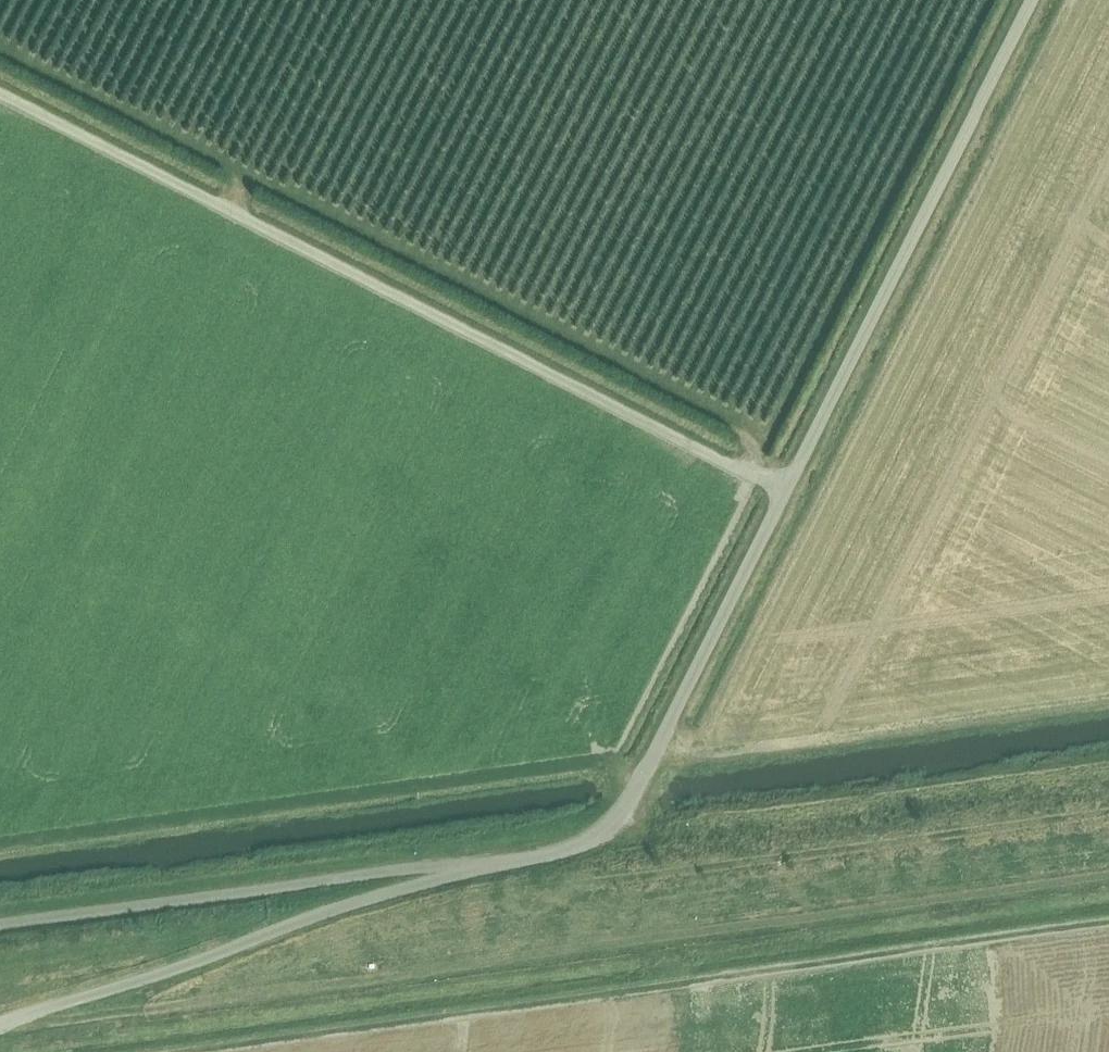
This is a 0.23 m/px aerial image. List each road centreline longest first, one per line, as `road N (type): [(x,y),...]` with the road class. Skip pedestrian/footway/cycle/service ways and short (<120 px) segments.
road 1 (track): [(1108,872),(327,993),(0,1024)]
road 2 (unclassified): [(784,487),(0,110)]
road 3 (unclassified): [(784,487),(1031,0)]
road 4 (unclassified): [(458,872),(556,854),(609,826),(645,773),(784,487)]
road 5 (unclassified): [(0,1027),(458,872)]
road 6 (unclassified): [(458,872),(387,873),(0,921)]

